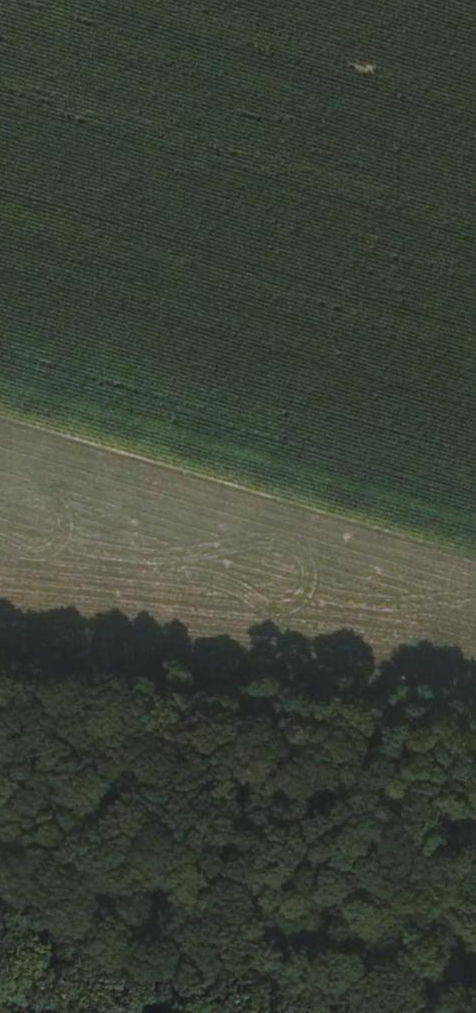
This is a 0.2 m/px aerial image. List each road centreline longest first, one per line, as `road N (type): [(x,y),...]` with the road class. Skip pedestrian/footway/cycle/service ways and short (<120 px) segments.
road 1 (track): [(475,729),(0,690)]

